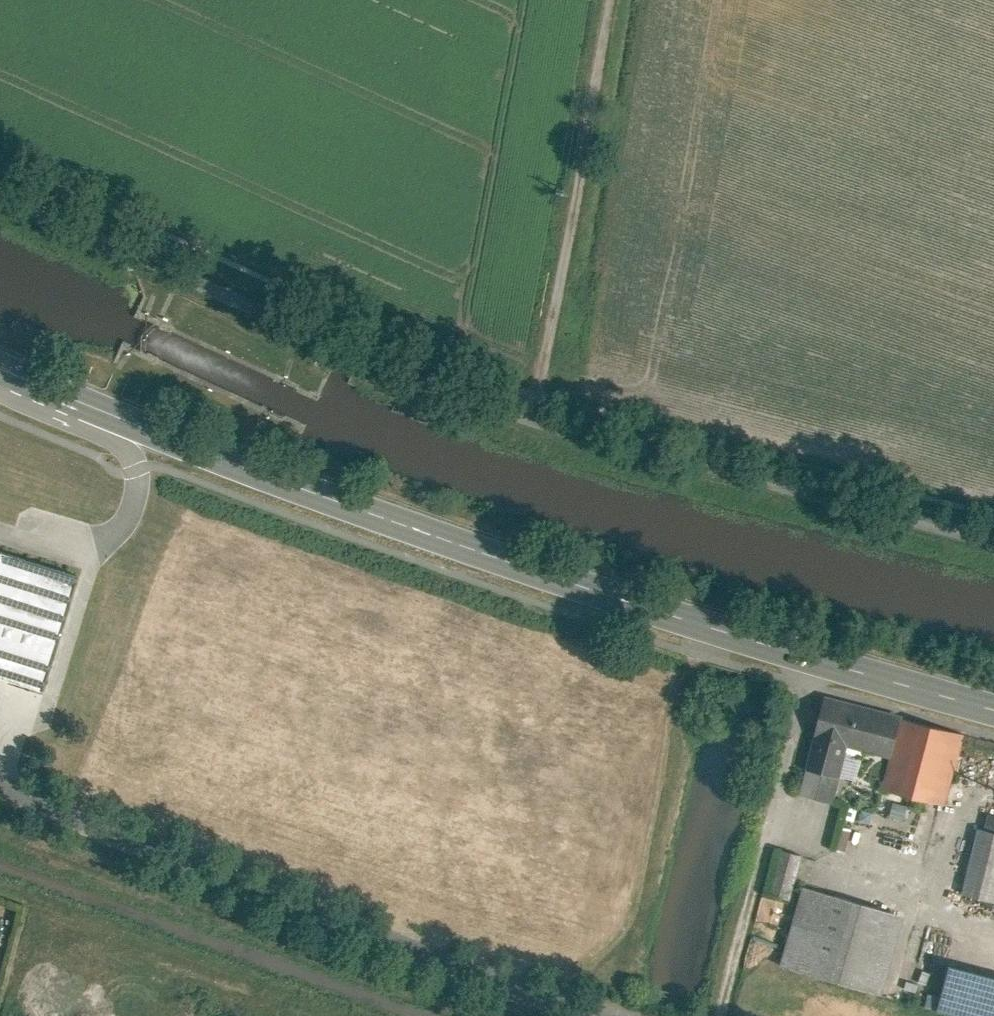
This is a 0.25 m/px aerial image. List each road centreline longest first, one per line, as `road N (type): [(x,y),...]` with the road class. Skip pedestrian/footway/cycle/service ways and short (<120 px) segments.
road 1 (unclassified): [(0,187),(399,370),(528,414),(993,540)]
road 2 (primary): [(0,366),(224,458),(495,554),(993,702)]
road 3 (unclassified): [(0,789),(621,1015)]
road 4 (track): [(528,414),(596,0)]
road 5 (track): [(801,649),(786,746),(717,1015)]

